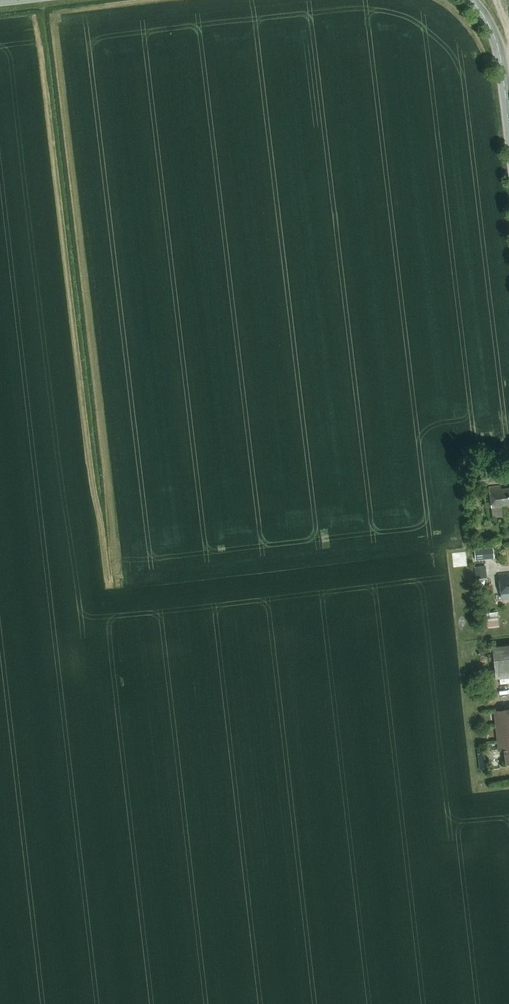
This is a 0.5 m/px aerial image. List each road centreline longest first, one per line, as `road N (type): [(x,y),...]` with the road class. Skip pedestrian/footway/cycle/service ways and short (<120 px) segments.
road 1 (tertiary): [(473,0),(498,43),(508,112)]

